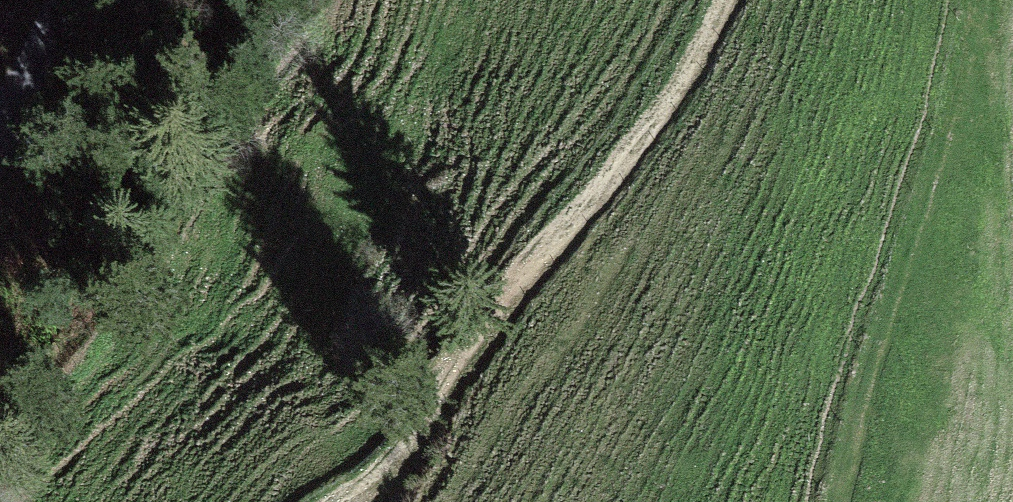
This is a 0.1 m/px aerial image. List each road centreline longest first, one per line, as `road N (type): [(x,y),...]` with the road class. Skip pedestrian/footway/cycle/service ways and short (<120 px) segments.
road 1 (track): [(338,501),(455,379),(608,184),(724,0)]
road 2 (track): [(834,501),(961,105),(978,0)]
road 3 (unclassified): [(73,0),(0,135)]

